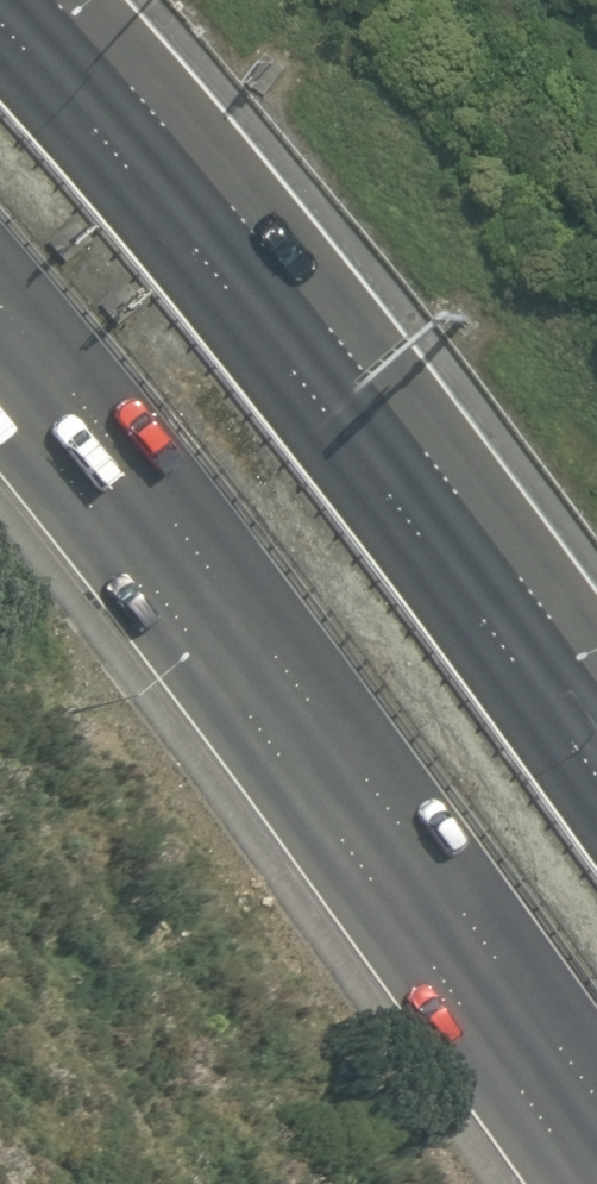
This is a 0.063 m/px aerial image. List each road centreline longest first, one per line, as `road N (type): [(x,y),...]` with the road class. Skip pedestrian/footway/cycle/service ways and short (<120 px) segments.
road 1 (trunk): [(596,1181),(0,391)]
road 2 (trunk): [(13,0),(379,400),(596,718)]

